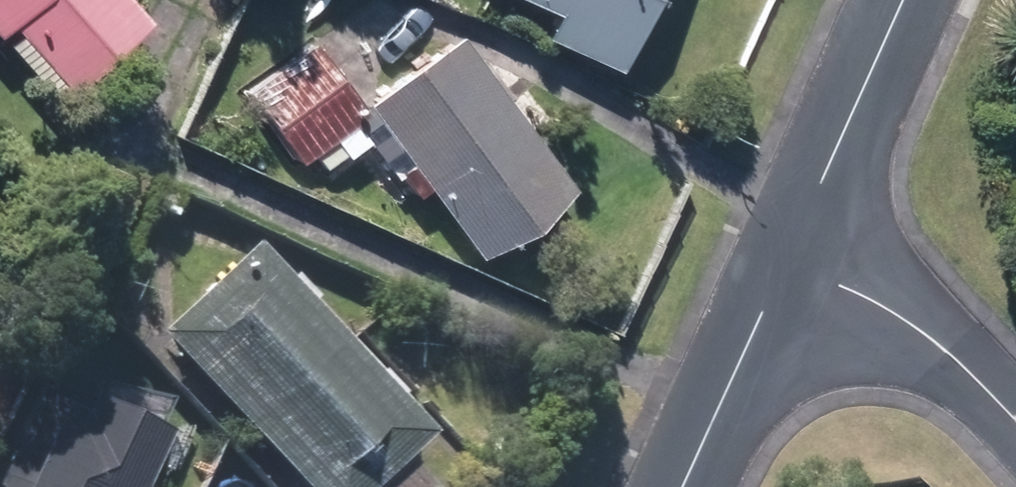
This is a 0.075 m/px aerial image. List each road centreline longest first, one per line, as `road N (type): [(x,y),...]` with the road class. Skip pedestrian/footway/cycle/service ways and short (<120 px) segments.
road 1 (residential): [(1015,418),(922,328),(777,219)]
road 2 (residential): [(659,486),(777,219)]
road 3 (residential): [(777,219),(879,0)]

